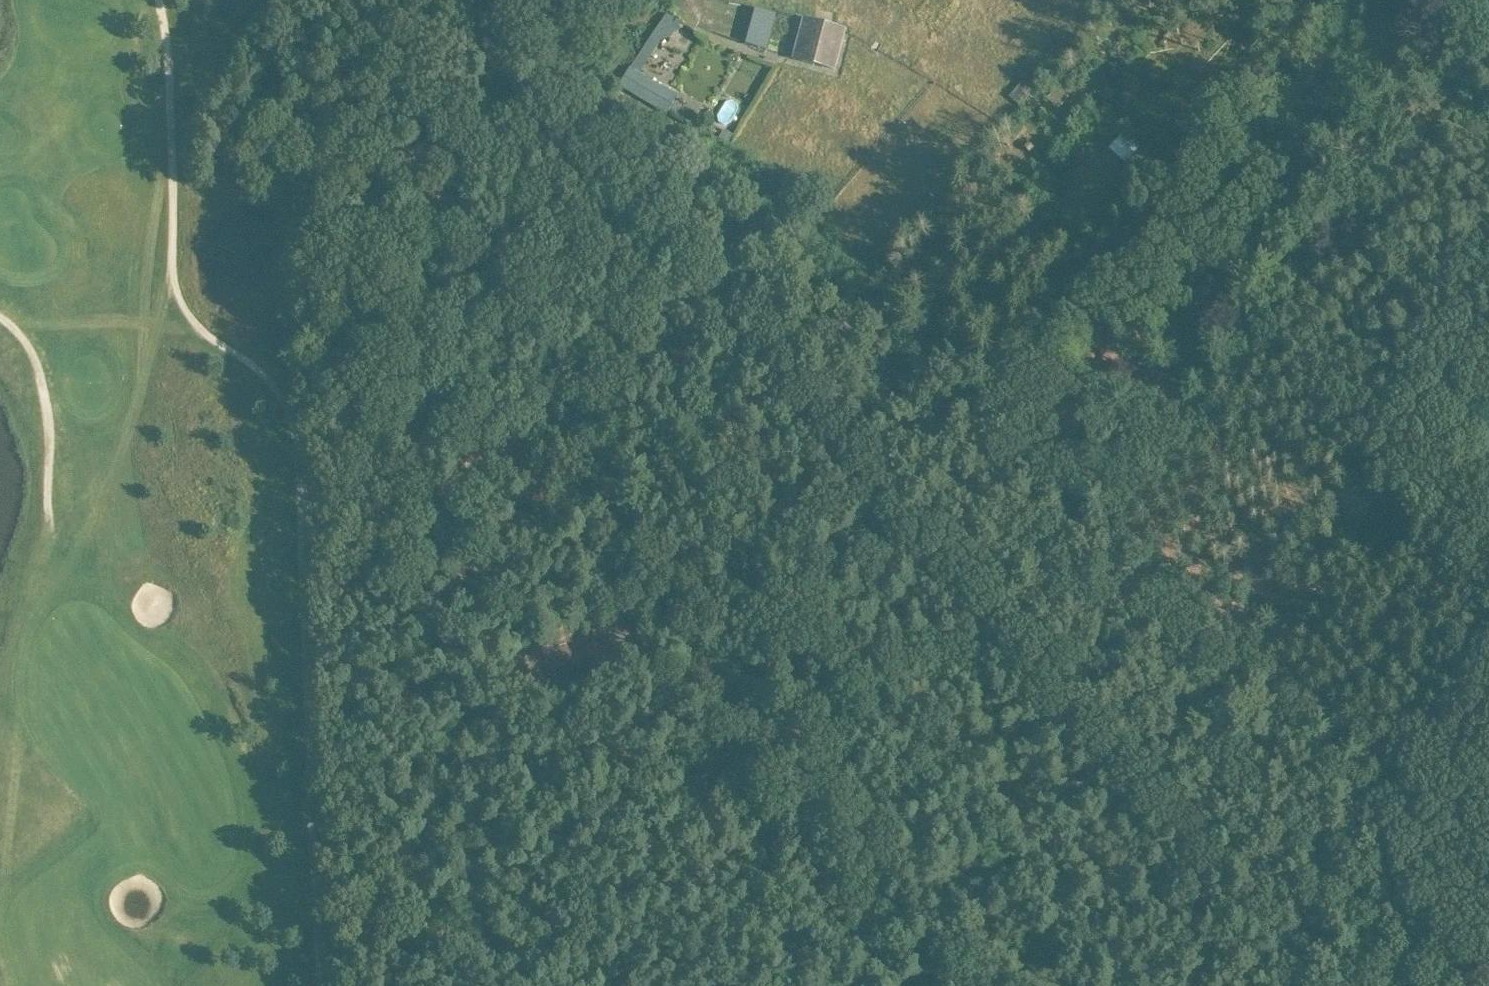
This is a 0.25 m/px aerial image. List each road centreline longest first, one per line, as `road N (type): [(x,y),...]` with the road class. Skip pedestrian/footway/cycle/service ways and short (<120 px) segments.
road 1 (track): [(321,985),(297,437),(278,391),(204,332),(176,288),(157,0)]

